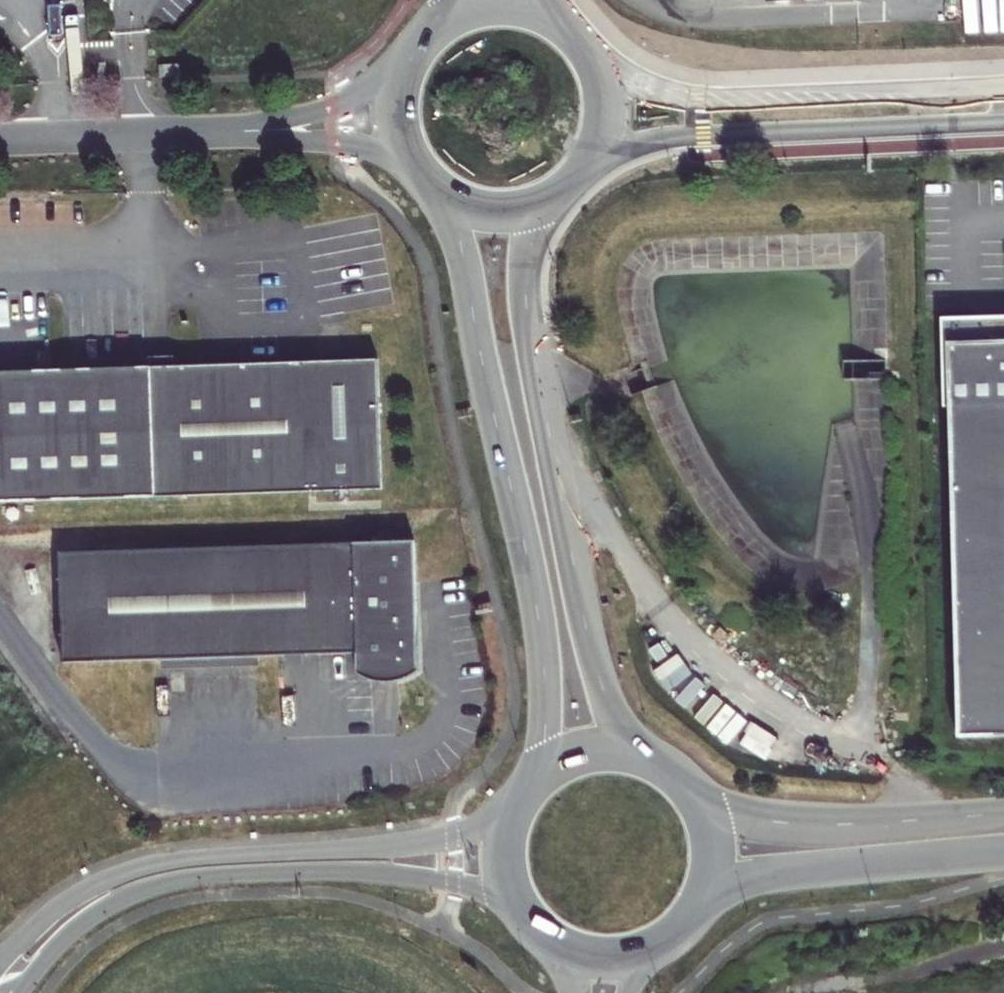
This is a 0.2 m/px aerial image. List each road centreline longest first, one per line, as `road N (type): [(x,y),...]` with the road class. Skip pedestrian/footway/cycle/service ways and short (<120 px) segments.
road 1 (secondary): [(428,181),(459,243),(534,580),(548,687),(534,787)]
road 2 (secondary): [(653,765),(626,737),(602,688),(540,384),(526,278),(546,201)]
road 3 (tertiary): [(519,808),(431,843),(194,860),(121,875),(64,904),(0,961)]
road 4 (tertiary): [(22,992),(94,917),(180,882),(366,873),(453,885),(523,910)]
road 5 (primary): [(574,181),(660,146),(1003,130)]
road 6 (primary): [(1003,81),(662,79),(592,58)]
road 7 (secondary): [(1003,813),(787,825),(743,819),(690,796)]
road 8 (secondary): [(695,908),(776,878),(1003,857)]
road 9 (primary): [(431,30),(404,69),(397,105),(407,152),(428,181)]
road 10 (primary): [(574,181),(604,122),(592,58)]
road 11 (primary): [(553,17),(496,3),(461,11),(431,30)]
road 12 (secondary): [(653,765),(590,757),(534,787)]
road 13 (primary): [(428,181),(478,208),(546,201)]
road 14 (secondary): [(546,935),(592,955),(659,943)]

